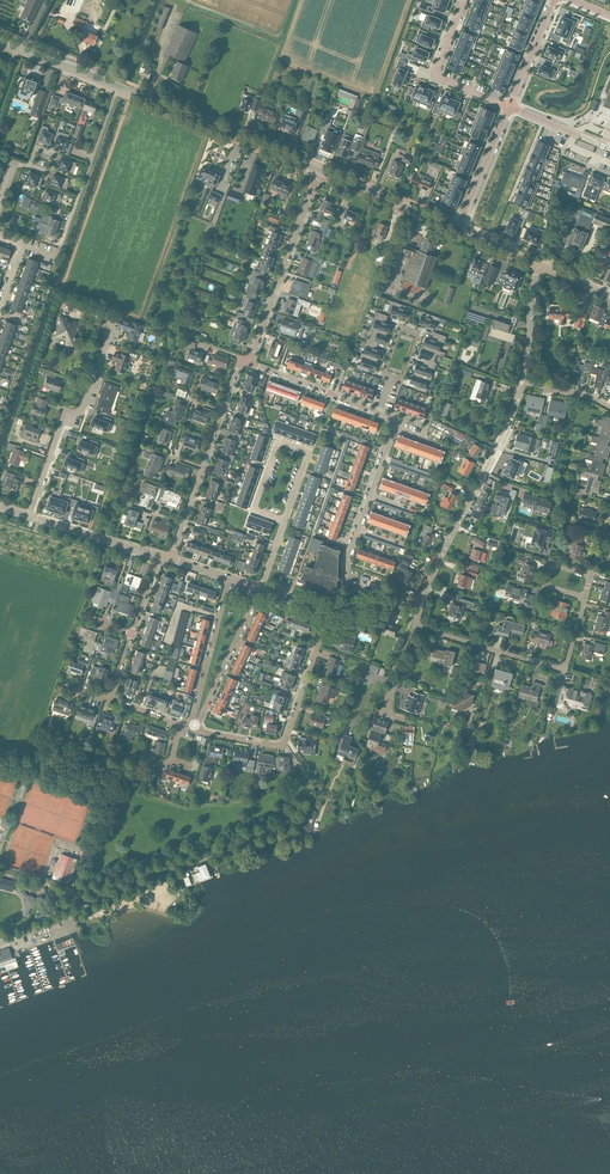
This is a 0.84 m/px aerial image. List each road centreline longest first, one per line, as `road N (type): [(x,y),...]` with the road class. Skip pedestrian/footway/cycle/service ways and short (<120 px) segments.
road 1 (tertiary): [(0,42),(319,171)]
road 2 (residential): [(421,605),(521,382)]
road 3 (residential): [(193,729),(283,743),(329,611)]
road 4 (residential): [(414,624),(559,669),(585,598)]
road 5 (residential): [(28,515),(59,431),(82,412),(112,328)]
road 6 (unclassified): [(244,361),(319,171)]
road 7 (residential): [(284,520),(309,452),(277,441),(253,509)]
road 8 (residential): [(510,107),(436,74),(464,0)]
road 9 (residential): [(229,578),(193,729)]
road 10 (residential): [(193,729),(259,589)]
road 11 (tertiary): [(459,229),(319,171)]
road 12 (residential): [(244,361),(378,414)]
road 13 (unclassified): [(159,555),(28,515)]
road 14 (residential): [(510,107),(459,229)]
road 15 (residential): [(391,377),(401,380),(418,333),(401,327),(384,374)]
road 16 (unclassified): [(521,382),(537,261)]

